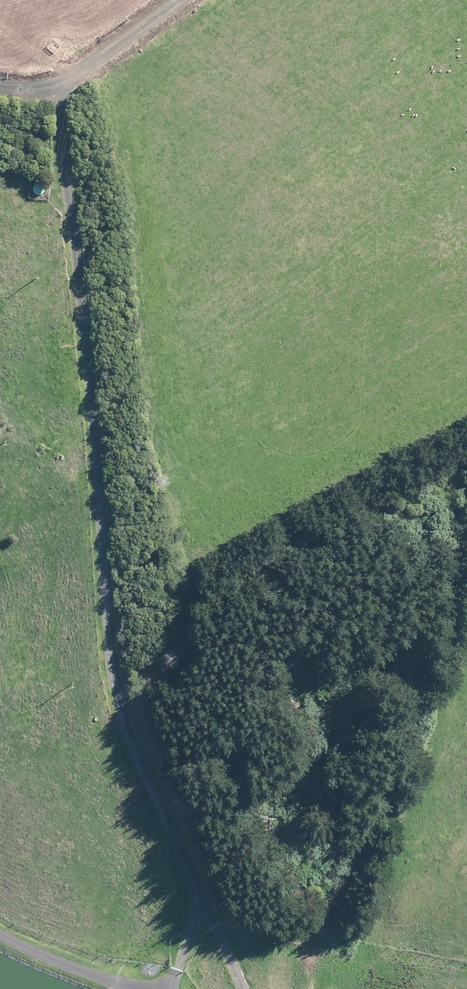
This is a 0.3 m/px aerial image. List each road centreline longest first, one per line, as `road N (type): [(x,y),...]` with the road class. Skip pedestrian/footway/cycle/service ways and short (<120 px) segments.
road 1 (track): [(58,89),(131,354),(192,902),(178,988)]
road 2 (unclassified): [(176,0),(58,89),(0,87)]
road 3 (track): [(0,932),(55,961),(131,981)]

